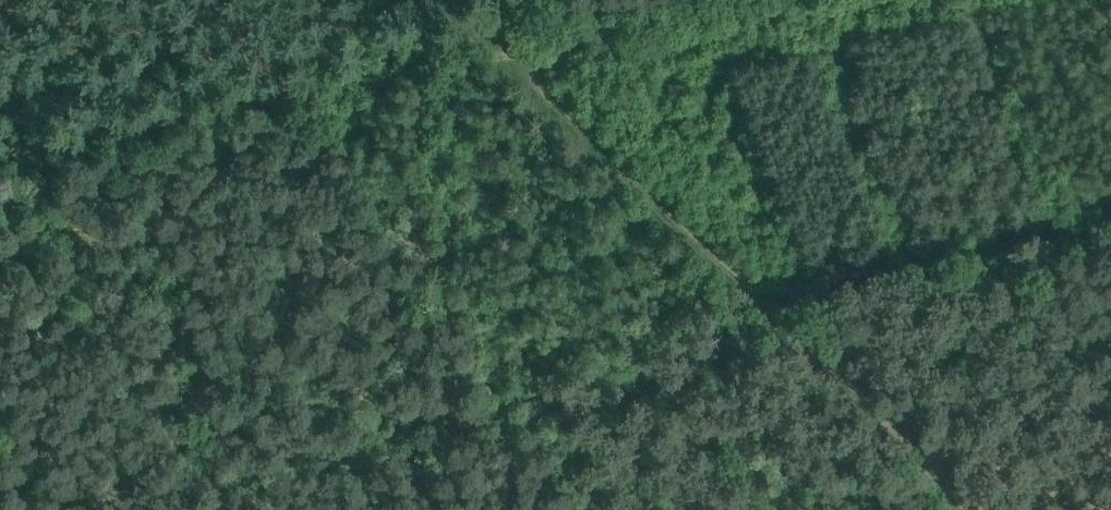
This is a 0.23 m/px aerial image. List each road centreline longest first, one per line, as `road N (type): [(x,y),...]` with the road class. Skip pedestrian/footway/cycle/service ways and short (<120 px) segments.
road 1 (track): [(751,0),(492,47),(27,180),(0,178)]
road 2 (track): [(443,0),(972,509)]

